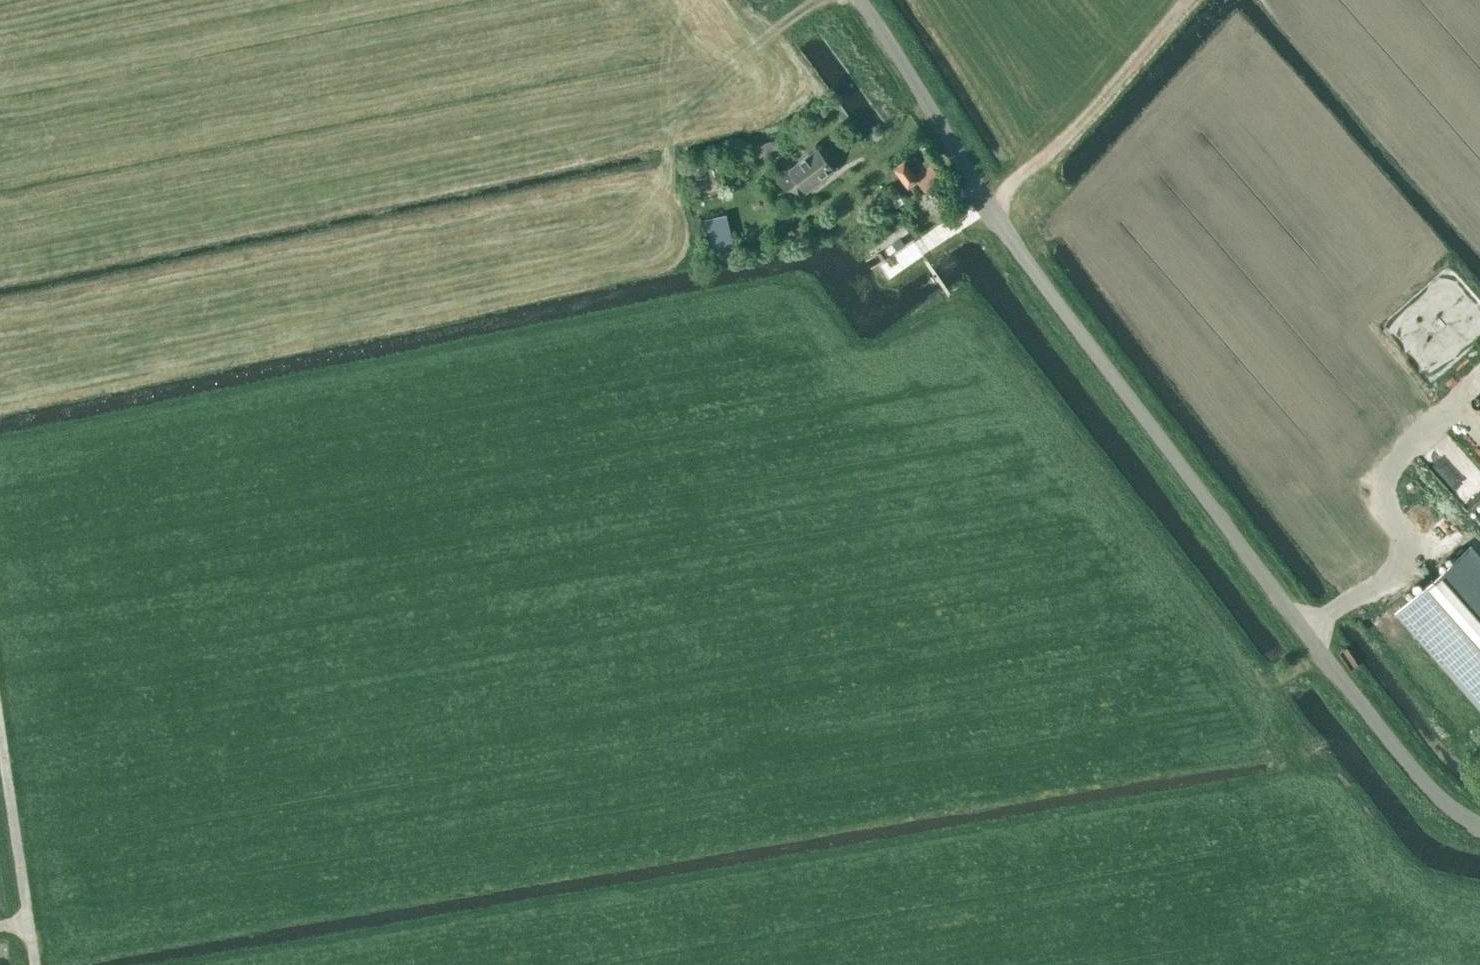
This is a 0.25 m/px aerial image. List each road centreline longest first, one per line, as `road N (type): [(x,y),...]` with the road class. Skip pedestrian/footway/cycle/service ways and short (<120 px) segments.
road 1 (unclassified): [(1479,825),(1430,790),(1306,632),(1019,250),(859,0)]

